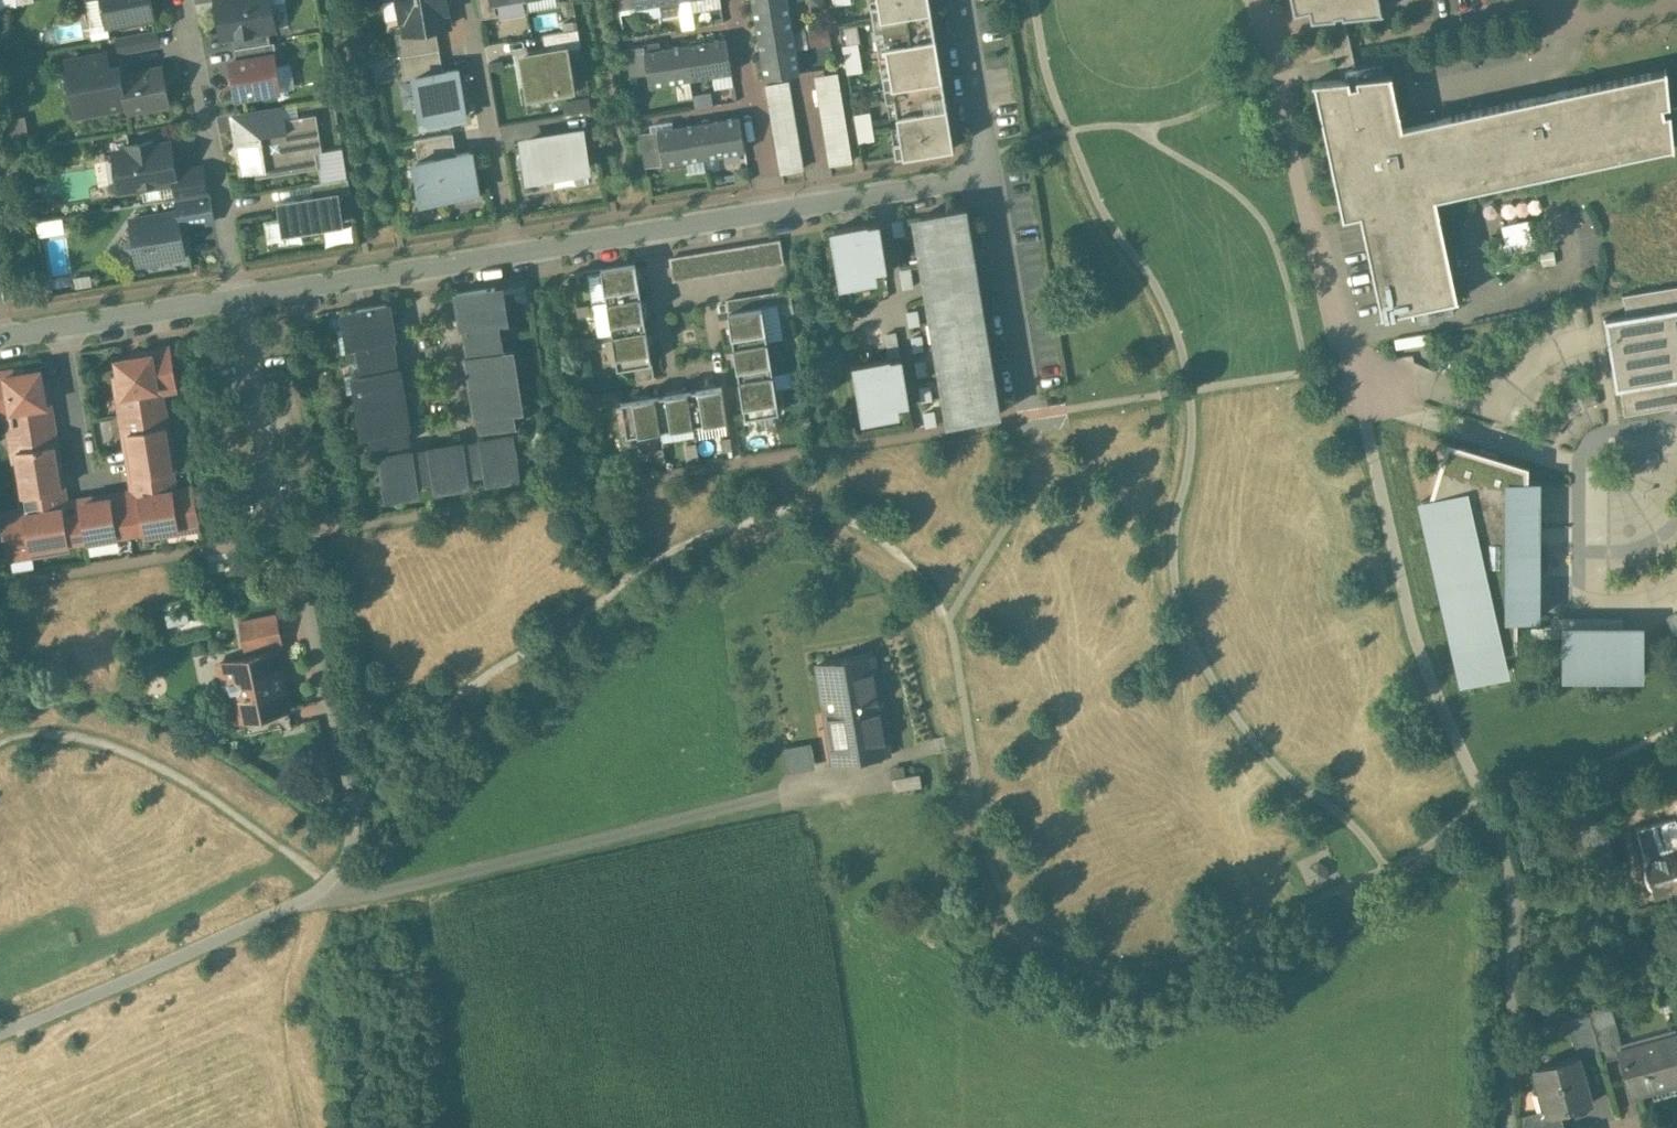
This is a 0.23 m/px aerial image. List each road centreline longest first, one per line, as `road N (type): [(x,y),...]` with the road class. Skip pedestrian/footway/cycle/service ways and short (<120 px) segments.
road 1 (residential): [(1258,0),(1314,201),(1417,638),(1483,797)]
road 2 (unclassified): [(1483,797),(1515,894),(1506,1127)]
road 3 (residential): [(184,0),(239,291)]
road 4 (residential): [(511,246),(239,291)]
road 5 (residential): [(771,208),(511,246)]
road 6 (residential): [(511,246),(469,0)]
road 7 (residential): [(991,174),(1031,415)]
road 8 (residential): [(239,291),(0,333)]
road 9 (residential): [(991,174),(771,208)]
road 10 (residential): [(739,0),(771,208)]
road 11 (residential): [(963,0),(991,174)]

